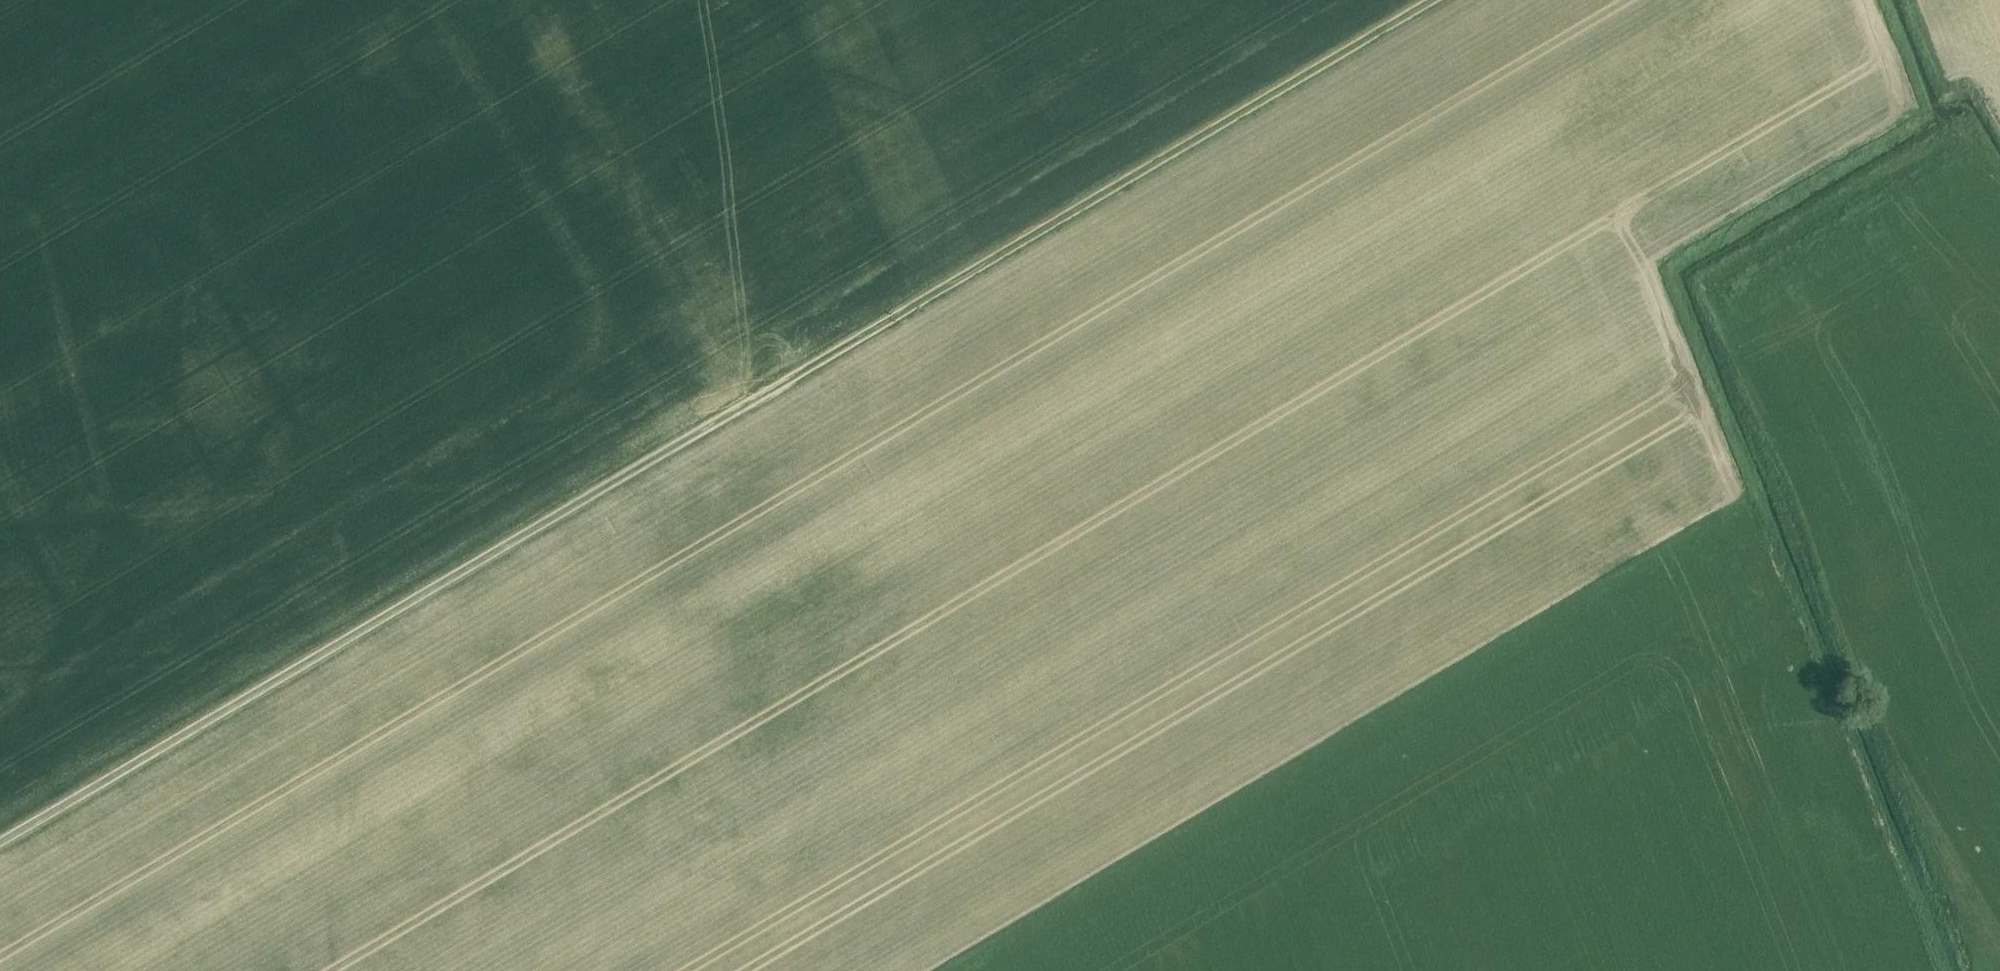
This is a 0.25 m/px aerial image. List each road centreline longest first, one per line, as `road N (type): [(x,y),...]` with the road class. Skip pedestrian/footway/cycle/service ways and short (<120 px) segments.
road 1 (track): [(1437,0),(0,844)]

